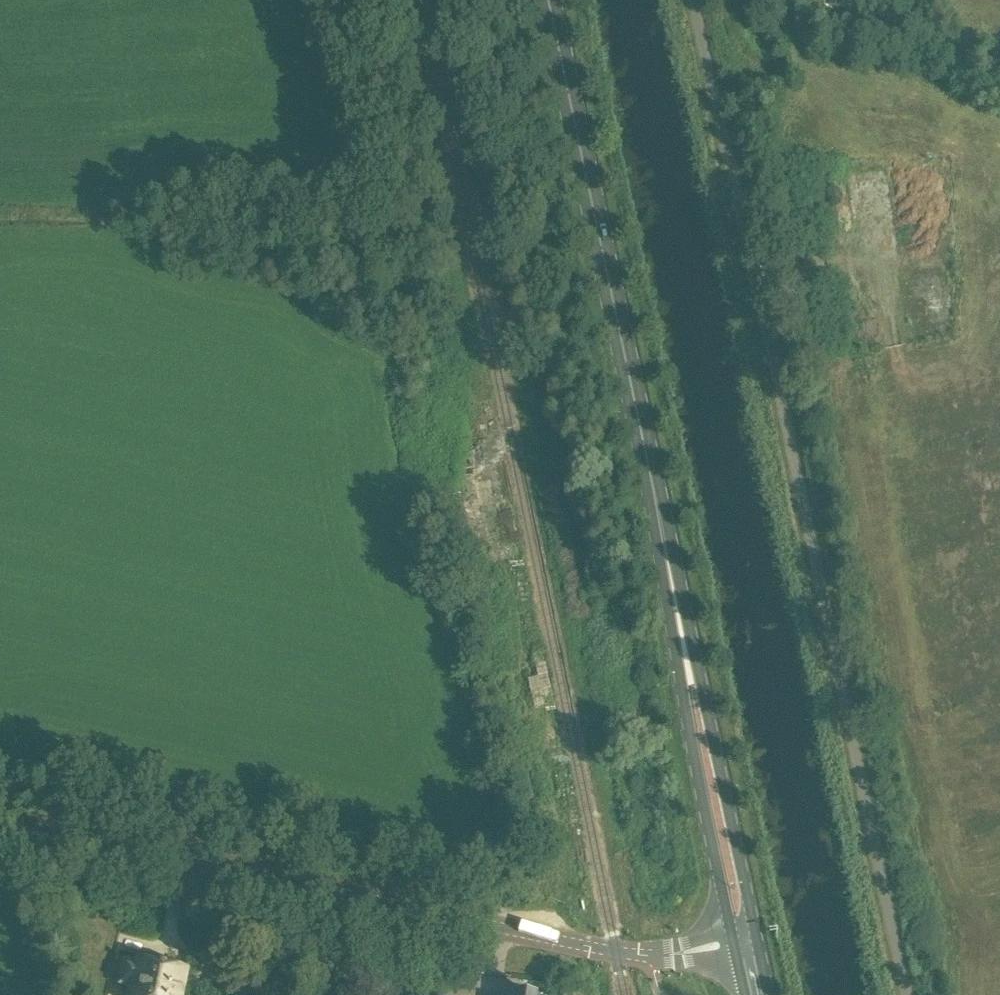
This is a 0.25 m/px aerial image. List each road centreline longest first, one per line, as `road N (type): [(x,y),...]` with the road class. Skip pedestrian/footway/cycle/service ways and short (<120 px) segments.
road 1 (unclassified): [(694,0),(908,994)]
road 2 (secondary): [(745,939),(547,0)]
road 3 (primary): [(745,939),(624,953),(0,819)]

